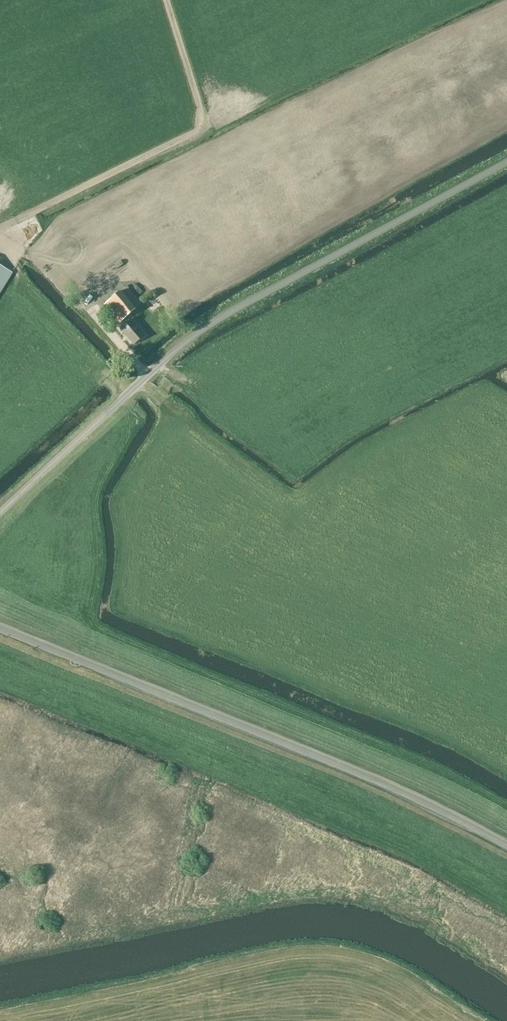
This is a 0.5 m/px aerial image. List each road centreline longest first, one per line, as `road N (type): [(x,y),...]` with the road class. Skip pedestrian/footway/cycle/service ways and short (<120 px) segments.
road 1 (unclassified): [(506,166),(198,333),(0,514)]
road 2 (tertiary): [(506,846),(330,759),(0,628)]

